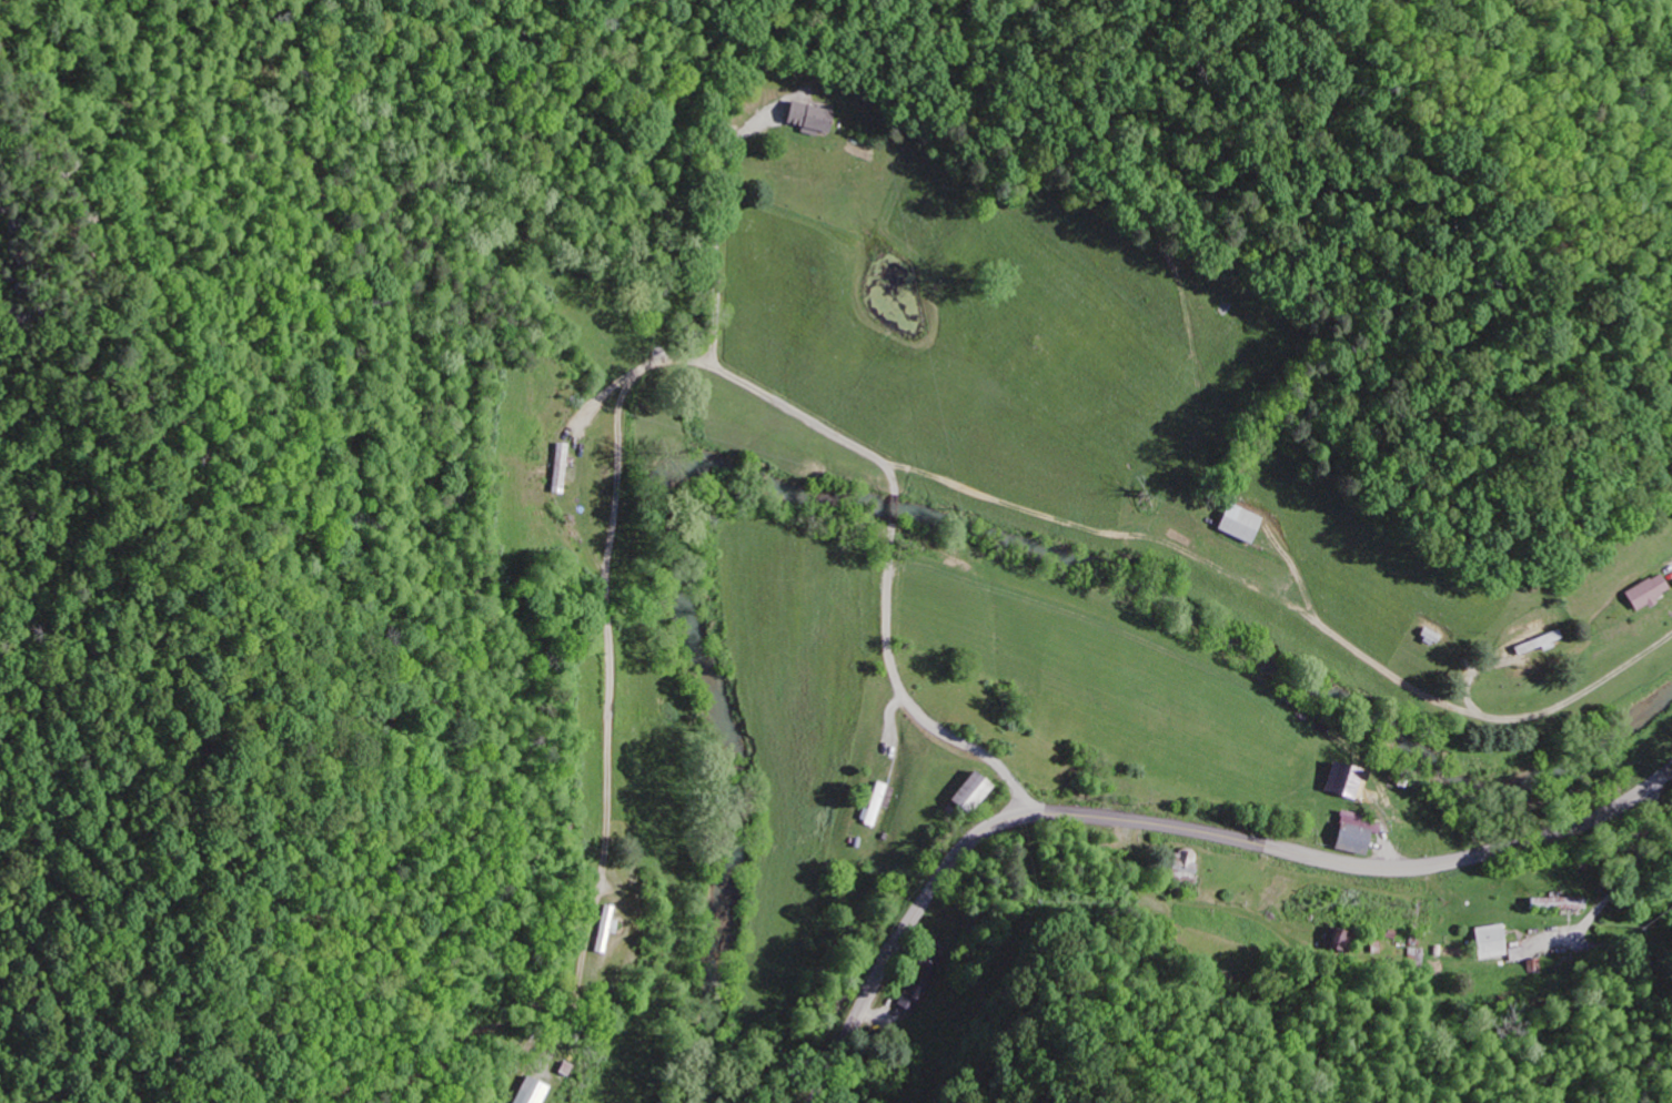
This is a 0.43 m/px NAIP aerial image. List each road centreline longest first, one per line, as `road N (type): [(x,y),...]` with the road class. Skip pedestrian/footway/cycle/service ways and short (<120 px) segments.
road 1 (tertiary): [(816,1102),(924,893),(966,843),(996,824),(1028,813),(1101,809),(1351,860),(1432,862),(1555,832),(1671,766)]

